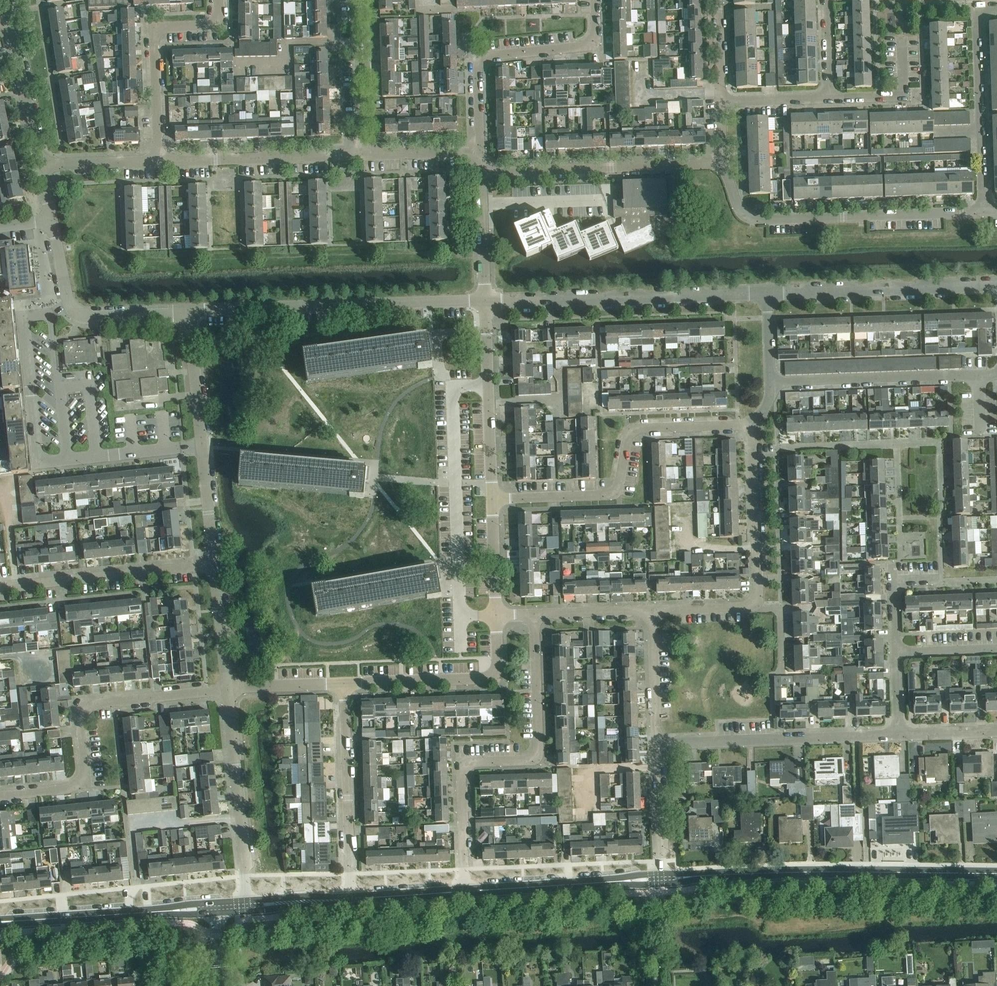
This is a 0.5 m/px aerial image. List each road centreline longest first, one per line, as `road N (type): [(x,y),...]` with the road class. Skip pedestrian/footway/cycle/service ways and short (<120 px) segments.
road 1 (residential): [(465,891),(465,765),(525,760),(539,747),(534,614)]
road 2 (tertiary): [(661,878),(996,873)]
road 3 (residential): [(492,499),(606,495),(619,482),(627,441),(641,428),(752,424)]
road 4 (residential): [(0,796),(82,781),(81,726),(92,705),(228,689)]
road 5 (residential): [(188,310),(485,301)]
road 6 (residential): [(984,213),(749,218),(724,164)]
road 7 (residential): [(485,301),(767,292)]
road 8 (residential): [(481,152),(481,60),(592,42),(595,0)]
road 9 (residential): [(481,172),(724,164)]
road 10 (residential): [(656,743),(898,735)]
road 11 (residential): [(767,292),(996,284)]
road 12 (residential): [(984,213),(977,23),(980,12),(996,7)]
road 13 (tertiary): [(0,921),(217,907)]
road 14 (residential): [(248,905),(228,689)]
road 15 (residential): [(351,899),(344,683)]
road 16 (residential): [(0,587),(214,564)]
road 17 (residential): [(159,161),(155,37),(165,27),(215,23),(219,0)]
road 18 (residential): [(344,683),(489,677),(498,662),(496,615)]
road 19 (residential): [(159,161),(363,155)]
road 20 (residential): [(492,499),(485,301)]
road 21 (tertiary): [(465,891),(661,878)]
road 22 (residential): [(51,316),(24,318),(36,450),(49,462),(67,460)]
road 23 (residential): [(753,604),(752,424)]
road 24 (residential): [(363,155),(357,0)]
road 25 (residential): [(40,165),(10,22)]
road 26 (residential): [(752,424),(770,399),(767,292)]
road 27 (residential): [(202,446),(188,310)]
road 28 (residential): [(202,446),(67,460)]
road 29 (residential): [(661,878),(656,743)]
road 30 (residential): [(656,743),(651,610)]
road 31 (residential): [(485,301),(481,172)]
road 32 (residential): [(829,98),(899,94),(901,36)]
road 33 (residential): [(228,689),(214,564)]
road 34 (residential): [(70,305),(90,316),(188,310)]

